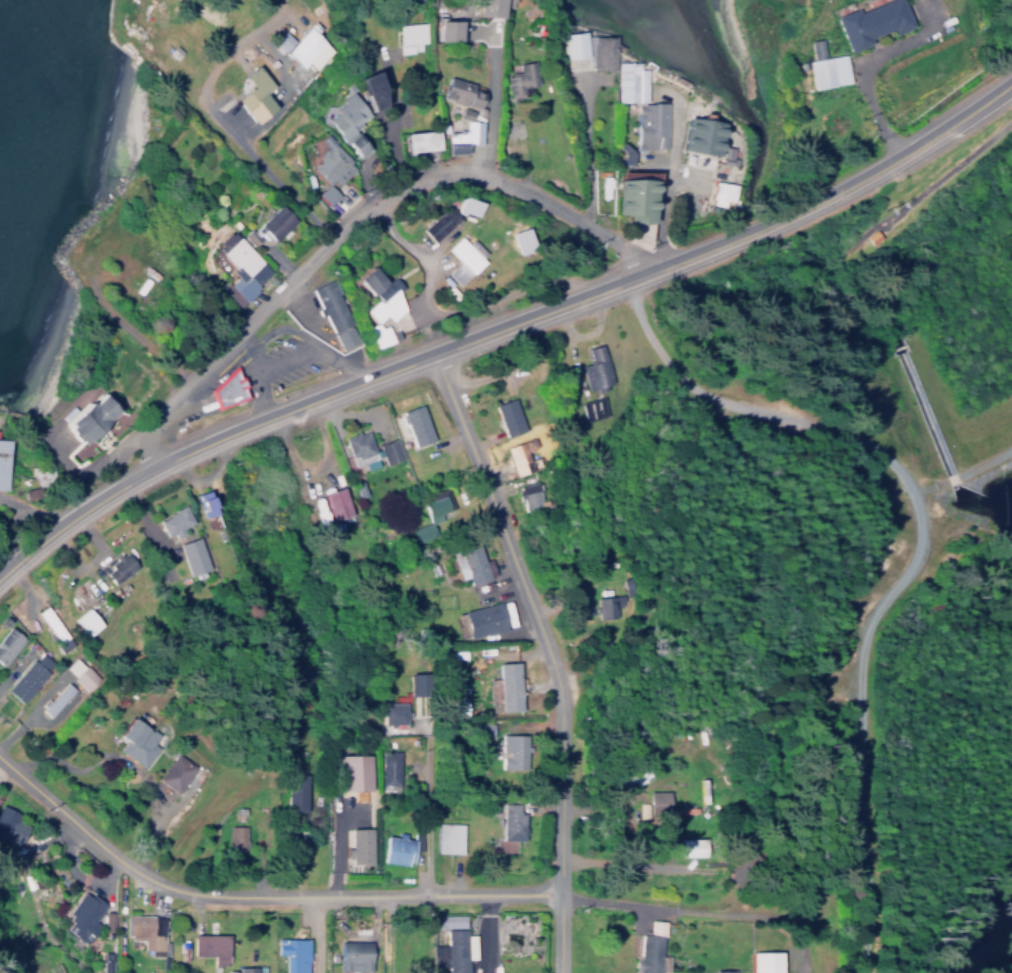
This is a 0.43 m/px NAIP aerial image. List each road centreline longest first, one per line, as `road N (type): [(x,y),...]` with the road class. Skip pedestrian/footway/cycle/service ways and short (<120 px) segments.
road 1 (track): [(865,972),(873,862),(863,662),(876,607),(914,562),(915,494),(880,449),(840,428),(703,388),(667,355),(630,279)]
road 2 (secondary): [(0,575),(124,480),(197,444),(730,240)]
road 3 (residential): [(157,463),(149,450),(151,420),(345,222),(401,184),(439,172),(500,177),(617,237),(646,273)]
road 4 (residential): [(561,972),(557,671),(434,350)]
road 5 (residential): [(562,889),(182,887),(110,848),(0,753)]
road 6 (secondary): [(784,216),(1011,80)]
road 7 (residential): [(562,889),(729,909)]
road 8 (residential): [(417,892),(419,726)]

